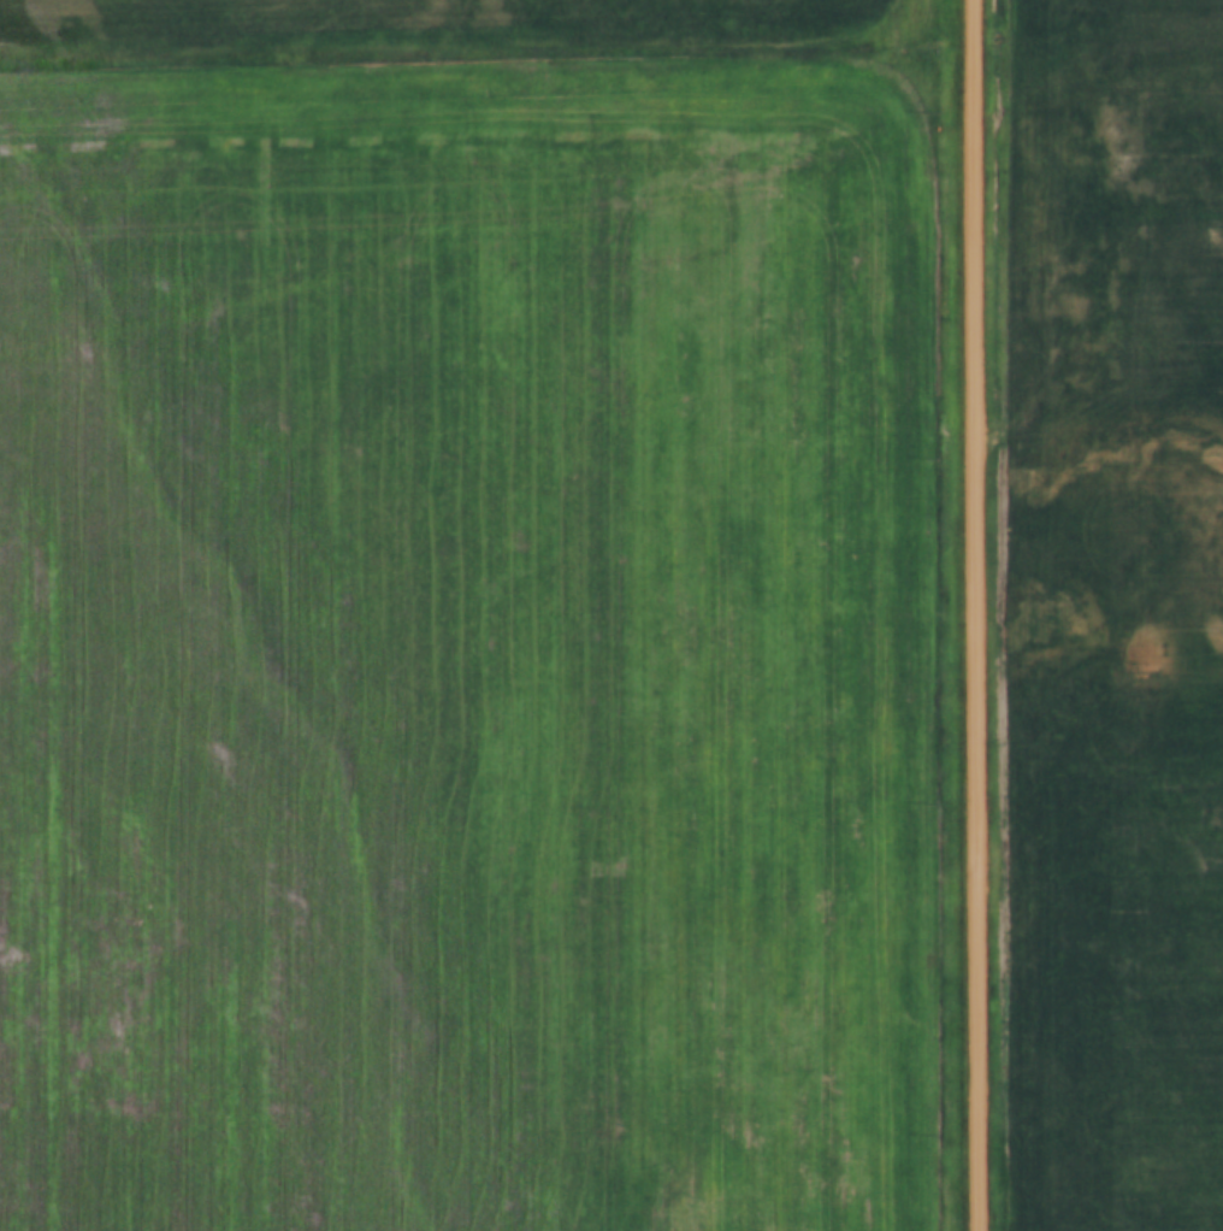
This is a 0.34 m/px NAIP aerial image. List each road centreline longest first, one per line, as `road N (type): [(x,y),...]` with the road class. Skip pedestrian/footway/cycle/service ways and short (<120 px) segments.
road 1 (residential): [(978,1230),(975,0)]

